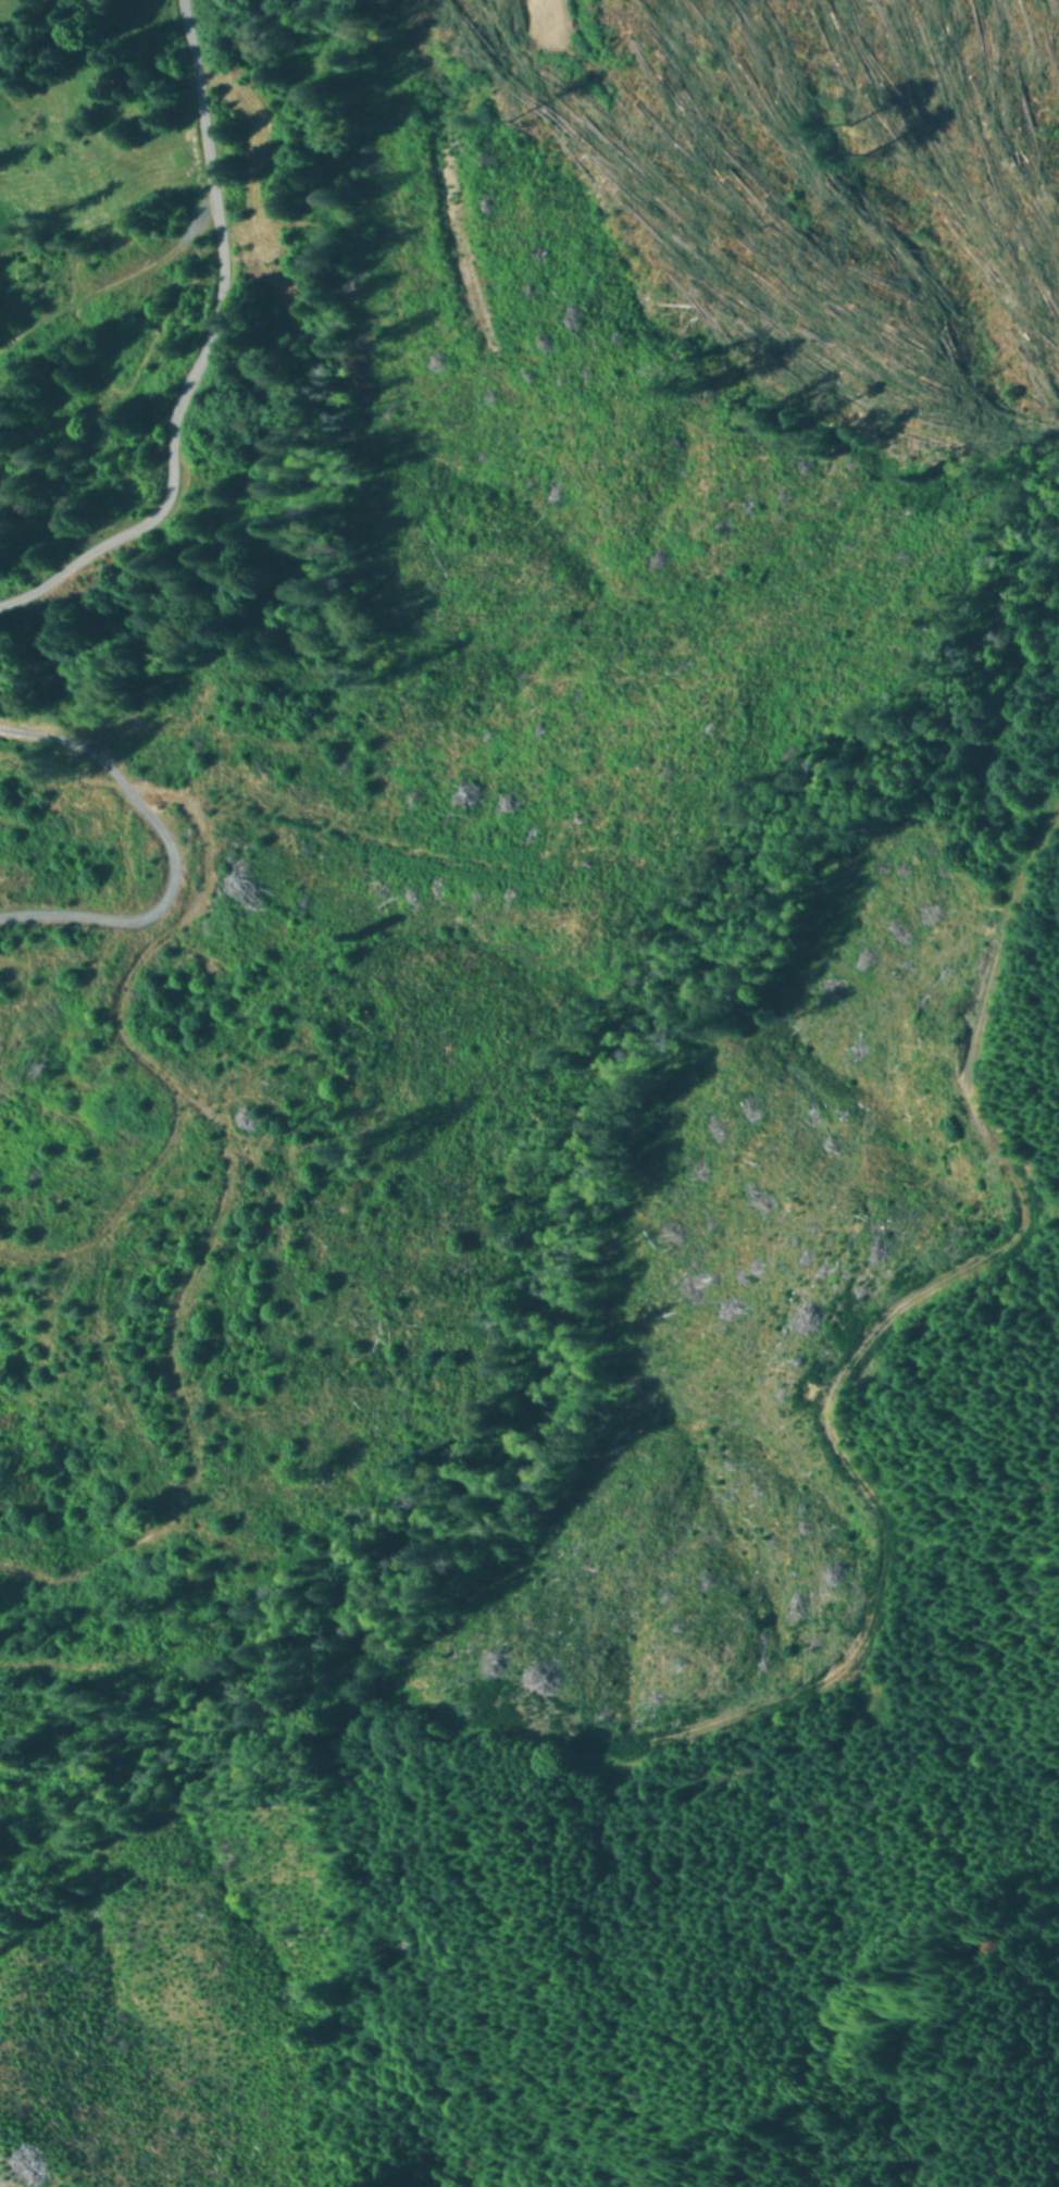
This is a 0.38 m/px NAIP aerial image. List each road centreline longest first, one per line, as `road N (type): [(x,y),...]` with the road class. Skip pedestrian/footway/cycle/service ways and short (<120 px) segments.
road 1 (track): [(372,1762),(518,1721),(583,1720),(652,1744),(762,1712),(838,1672),(871,1635),(888,1532),(836,1444),(824,1401),(843,1362),(896,1313),(979,1263),(1014,1220),(1013,1187),(956,1070),(979,969),(1011,887),(1058,816)]
road 2 (residential): [(181,0),(217,232),(219,313),(177,398),(170,490),(161,507),(0,587)]
road 3 (residential): [(0,732),(39,740),(84,778),(133,837),(144,864),(134,903),(113,918),(0,914)]

